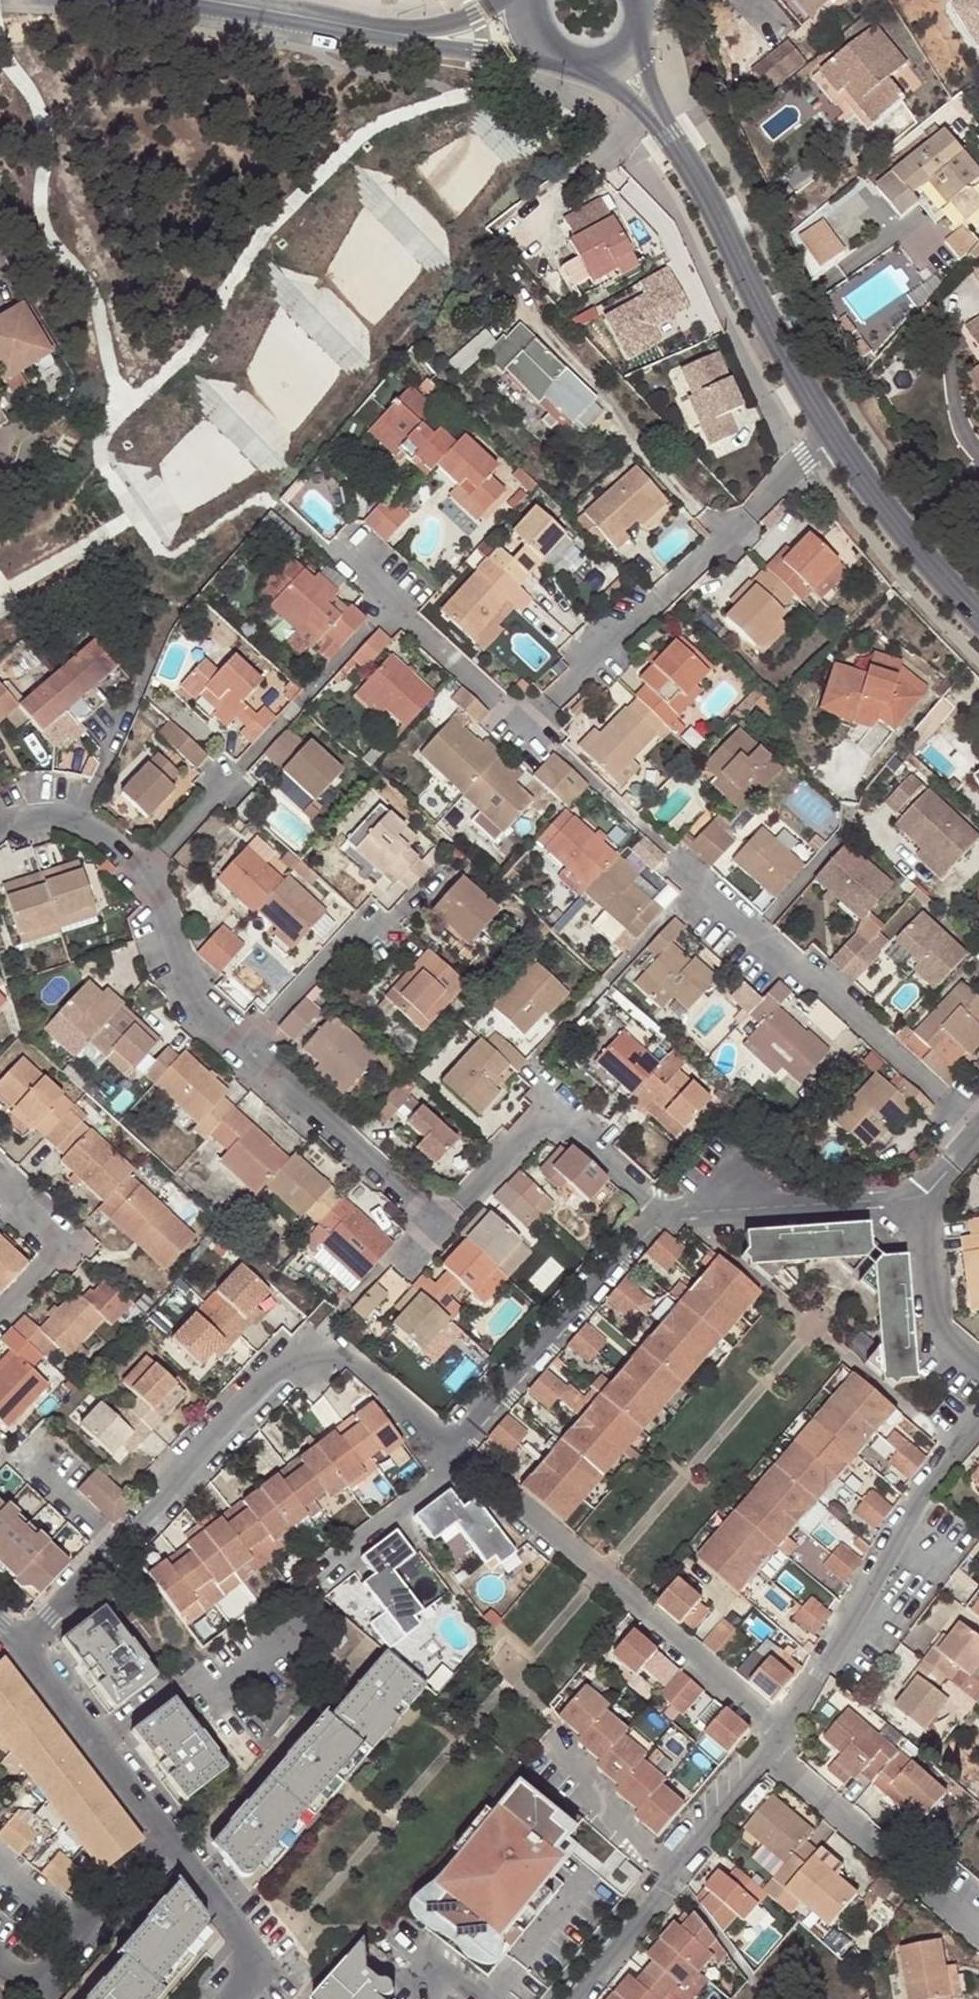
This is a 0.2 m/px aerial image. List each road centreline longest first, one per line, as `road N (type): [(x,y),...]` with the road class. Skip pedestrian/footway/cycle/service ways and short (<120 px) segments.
road 1 (residential): [(339,552),(497,706),(531,724),(831,436)]
road 2 (residential): [(0,824),(21,813),(83,821),(148,867),(173,967),(240,1050),(429,1218)]
road 3 (residential): [(20,1644),(323,1336)]
road 4 (residential): [(460,1463),(776,1734)]
road 5 (residential): [(978,1122),(676,858)]
road 6 (residential): [(20,1644),(247,1944),(250,1966)]
road 7 (residential): [(978,1404),(776,1734)]
road 8 (tertiary): [(831,436),(803,401),(671,133)]
road 9 (residential): [(776,1734),(581,1998)]
road 10 (residential): [(661,1209),(446,1451)]
road 11 (residential): [(429,1218),(457,1201),(538,1115),(557,1110),(661,1209)]
road 12 (residential): [(776,1734),(807,1791),(978,1933)]
road 13 (residential): [(914,1200),(661,1209)]
road 14 (tertiary): [(978,622),(925,567),(831,436)]
road 15 (tertiary): [(217,0),(399,37)]
road 16 (residential): [(978,1364),(935,1327),(914,1200)]
road 17 (residential): [(323,1336),(446,1451)]
road 18 (residential): [(0,1185),(50,1232),(49,1259),(0,1310)]
road 19 (residential): [(323,1336),(429,1218)]
road 20 (tertiary): [(399,37),(553,57)]
road 21 (residential): [(460,1463),(352,1545)]

